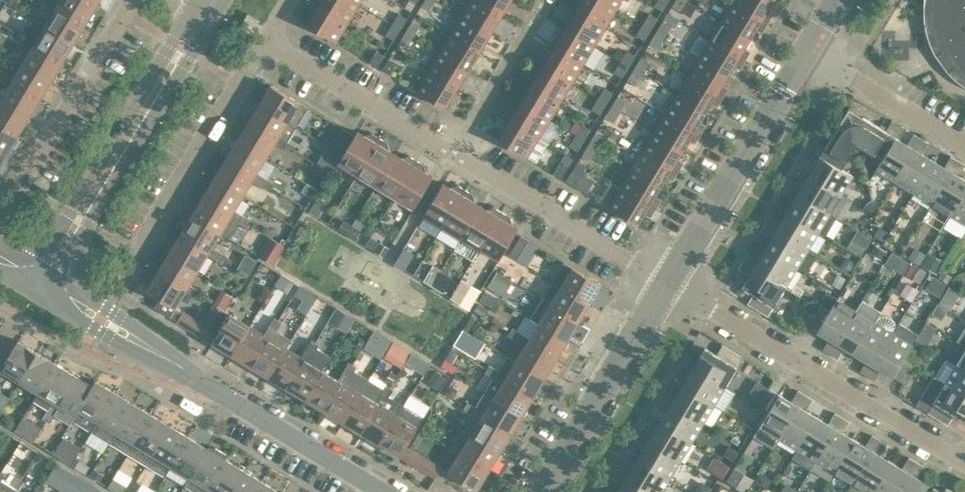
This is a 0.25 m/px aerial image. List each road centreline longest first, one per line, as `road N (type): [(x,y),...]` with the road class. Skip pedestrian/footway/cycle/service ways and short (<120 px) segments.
road 1 (tertiary): [(41,285),(384,491)]
road 2 (residential): [(670,283),(964,461)]
road 3 (tertiary): [(41,285),(207,5)]
road 4 (tertiary): [(670,283),(809,51)]
road 5 (residential): [(670,283),(455,155)]
road 6 (tertiary): [(540,491),(670,283)]
road 7 (residential): [(138,252),(269,45)]
road 8 (residential): [(455,155),(269,45)]
road 9 (residential): [(20,183),(134,0)]
road 10 (residential): [(455,155),(549,0)]
road 11 (residential): [(964,144),(809,51)]

